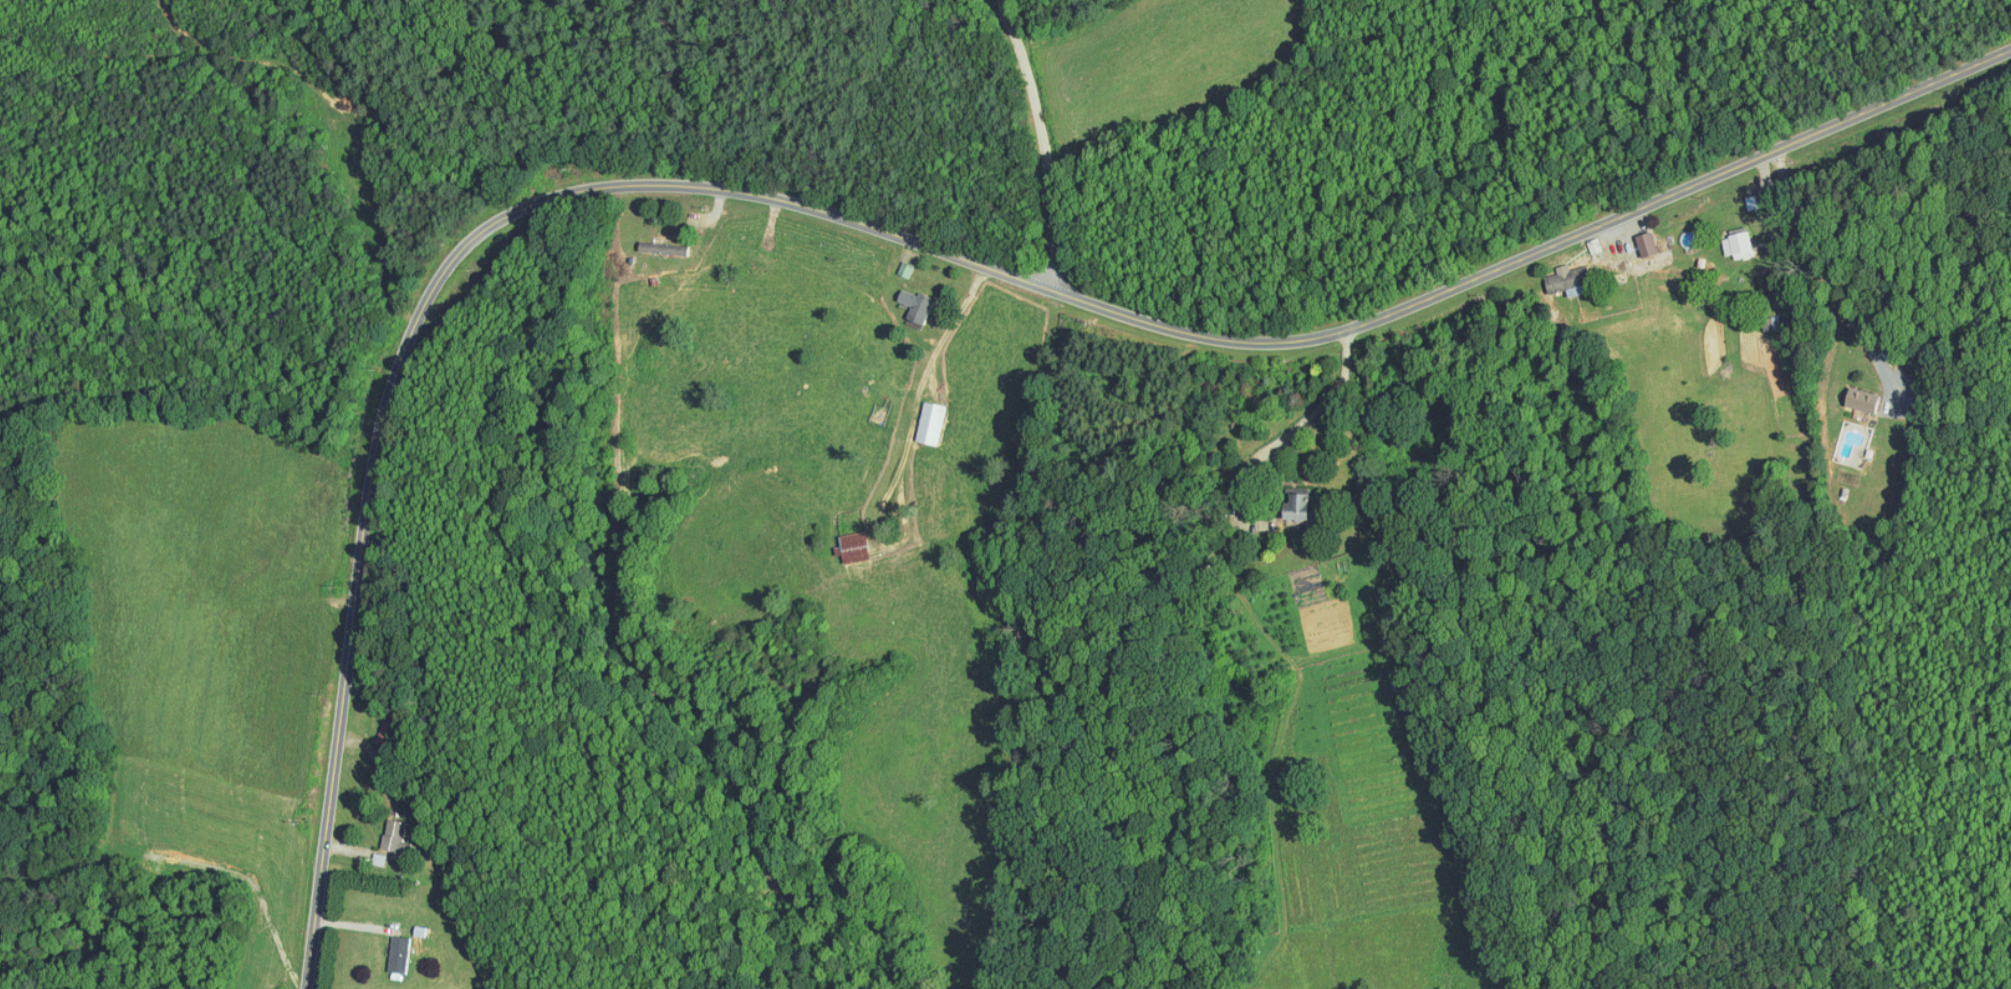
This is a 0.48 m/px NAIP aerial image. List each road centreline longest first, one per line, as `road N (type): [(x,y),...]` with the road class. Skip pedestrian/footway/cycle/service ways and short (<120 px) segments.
road 1 (tertiary): [(2010,51),(1402,306),(1277,338),(1170,325),(819,206),(686,179),(606,180),(495,219),(430,290),(385,399),(358,546),(306,988)]
road 2 (residential): [(1059,290),(1043,137),(1002,0)]

